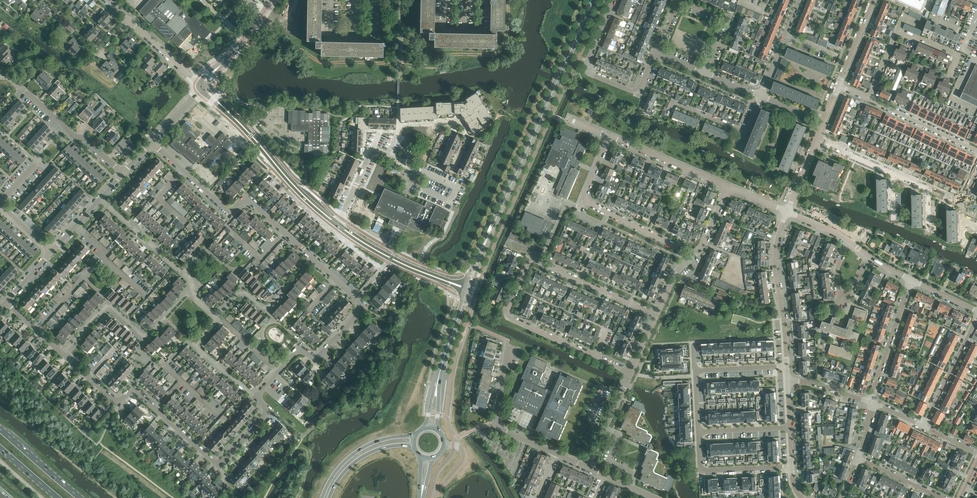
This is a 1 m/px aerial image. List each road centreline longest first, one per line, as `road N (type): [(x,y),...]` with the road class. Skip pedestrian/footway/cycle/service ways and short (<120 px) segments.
road 1 (tertiary): [(488,237),(594,0)]
road 2 (residential): [(245,198),(269,173),(381,268),(356,297)]
road 3 (residential): [(631,373),(509,318),(528,262)]
road 4 (unclassified): [(205,86),(337,223)]
road 5 (residential): [(656,52),(637,91),(589,73),(613,0)]
road 6 (residential): [(787,366),(775,264),(786,211)]
road 7 (residential): [(704,72),(721,17),(678,3),(656,52)]
road 8 (residential): [(556,454),(498,426),(508,341)]
road 9 (unclassified): [(337,223),(390,257),(468,289)]
road 10 (residential): [(657,316),(528,262)]
road 11 (residential): [(64,355),(105,307),(143,334),(163,318)]
road 12 (residential): [(217,317),(241,290),(268,308),(312,259)]
road 13 (residential): [(728,187),(610,136)]
road 14 (residential): [(245,198),(231,213),(152,140)]
road 15 (residential): [(871,402),(910,280)]
road 16 (residential): [(278,371),(301,349),(317,357),(361,308),(356,297)]
road 17 (residential): [(123,172),(25,91)]
road 18 (residential): [(156,409),(133,388),(118,404),(64,355)]
road 19 (residential): [(52,252),(2,204),(38,162)]
road 20 (residential): [(689,260),(583,199)]
road 21 (tertiary): [(416,435),(358,450),(335,470),(322,497)]

